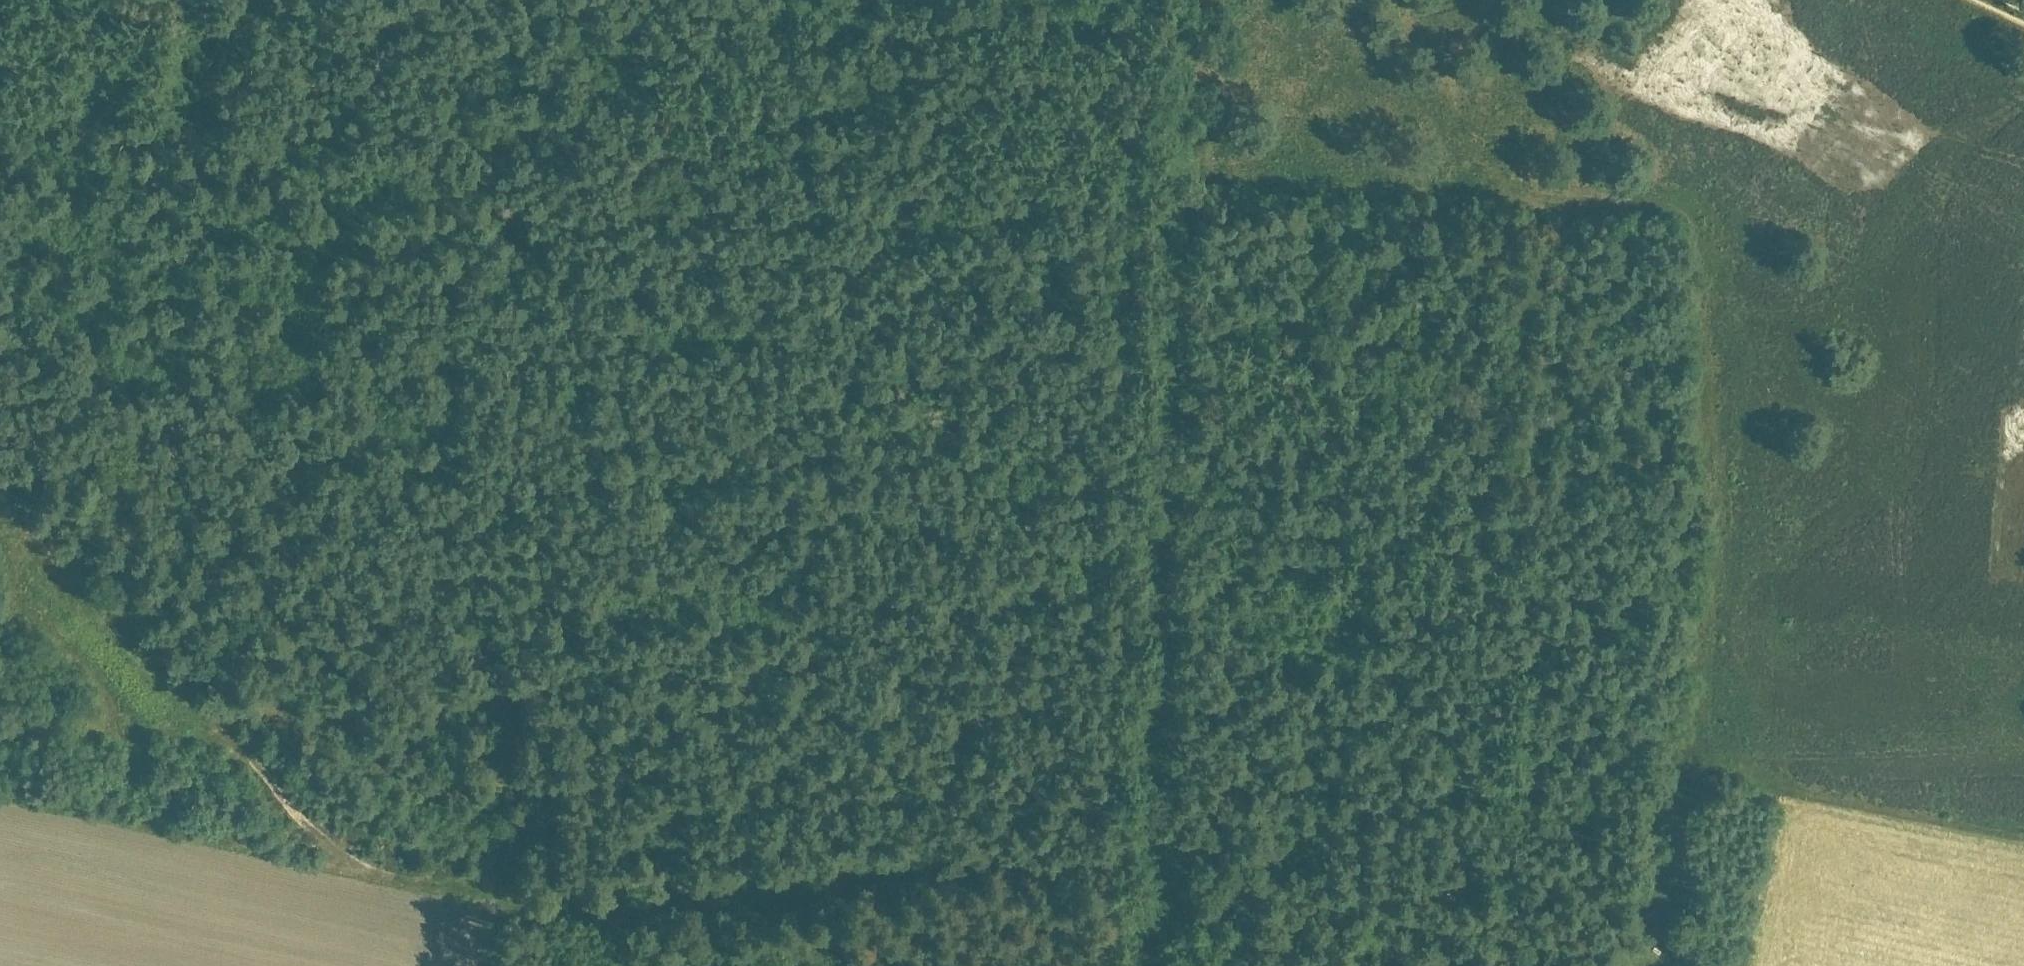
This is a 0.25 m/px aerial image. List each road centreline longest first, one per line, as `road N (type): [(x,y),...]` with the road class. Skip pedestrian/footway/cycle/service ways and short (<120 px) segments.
road 1 (track): [(0,507),(33,559),(48,606),(110,634),(263,759),(331,846),(392,886),(512,905),(890,880)]

